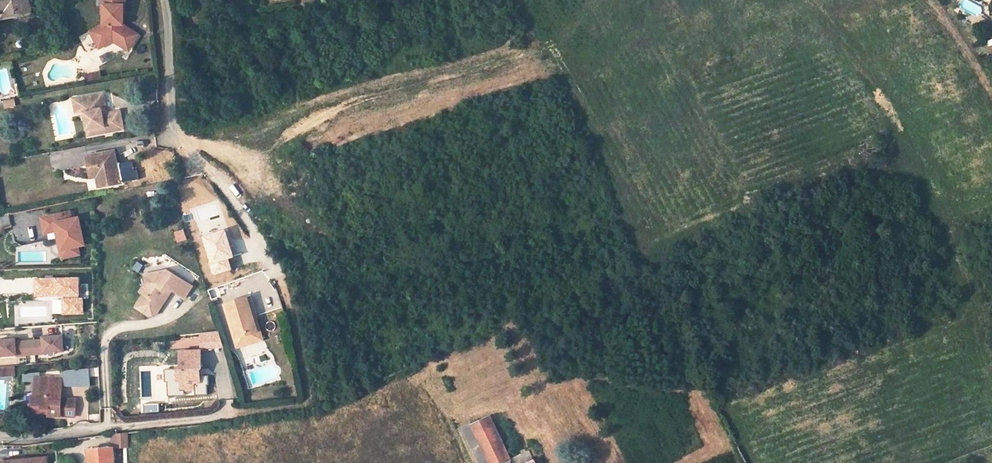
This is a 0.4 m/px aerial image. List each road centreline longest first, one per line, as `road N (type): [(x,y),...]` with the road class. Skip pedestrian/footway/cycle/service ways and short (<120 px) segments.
road 1 (track): [(228,416),(307,406),(309,396),(286,294),(261,245),(226,182),(187,157)]
road 2 (residential): [(0,440),(228,416)]
road 3 (residential): [(165,0),(173,135),(187,157)]

